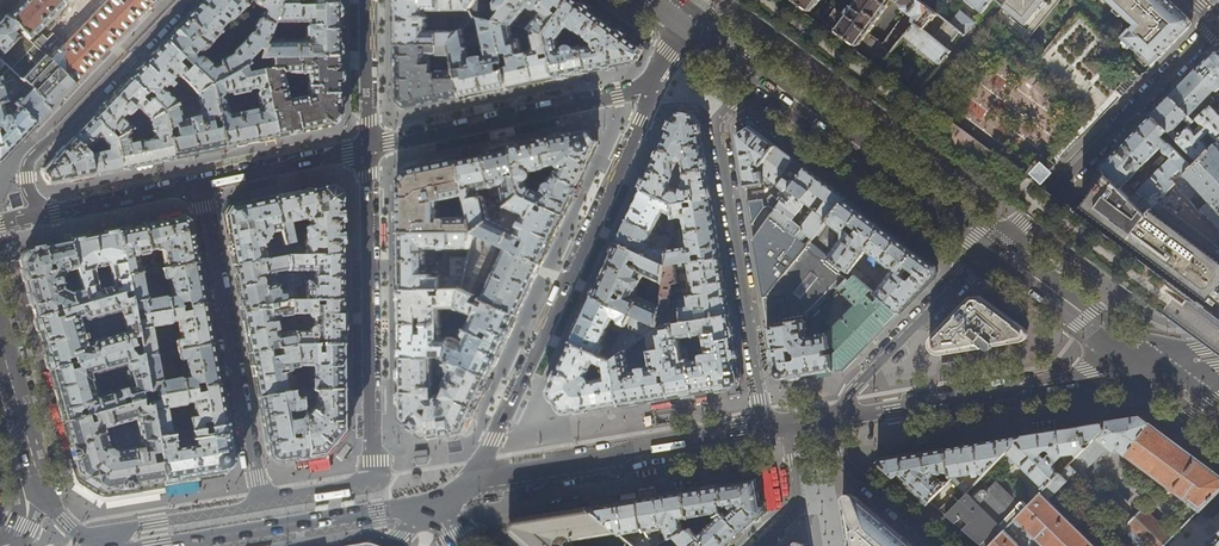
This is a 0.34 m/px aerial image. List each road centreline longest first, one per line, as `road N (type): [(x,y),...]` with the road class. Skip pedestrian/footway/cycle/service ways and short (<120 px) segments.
road 1 (residential): [(262,504),(352,489),(370,476),(368,146)]
road 2 (residential): [(653,85),(643,121),(474,483)]
road 3 (residential): [(767,88),(733,103),(717,124),(766,432)]
road 4 (residential): [(262,504),(200,183)]
road 5 (residential): [(1216,23),(989,253)]
road 6 (secondary): [(831,420),(1142,367)]
road 7 (secondary): [(474,483),(766,432)]
road 8 (residential): [(653,85),(368,146)]
road 9 (residential): [(49,216),(30,193),(29,158),(185,0)]
road 10 (secondary): [(989,253),(767,88)]
road 11 (secondary): [(175,545),(438,502)]
road 12 (residential): [(831,420),(989,253)]
road 13 (secondary): [(1142,367),(989,253)]
road 14 (tertiary): [(0,375),(27,466),(55,512),(88,535)]
road 15 (residential): [(88,535),(262,504)]
road 16 (residential): [(368,146),(200,183)]
road 17 (residential): [(940,545),(843,462),(831,420)]
road 18 (residential): [(200,183),(49,216)]
road 19 (residential): [(368,146),(367,0)]
road 20 (residential): [(760,545),(797,501),(791,427)]

